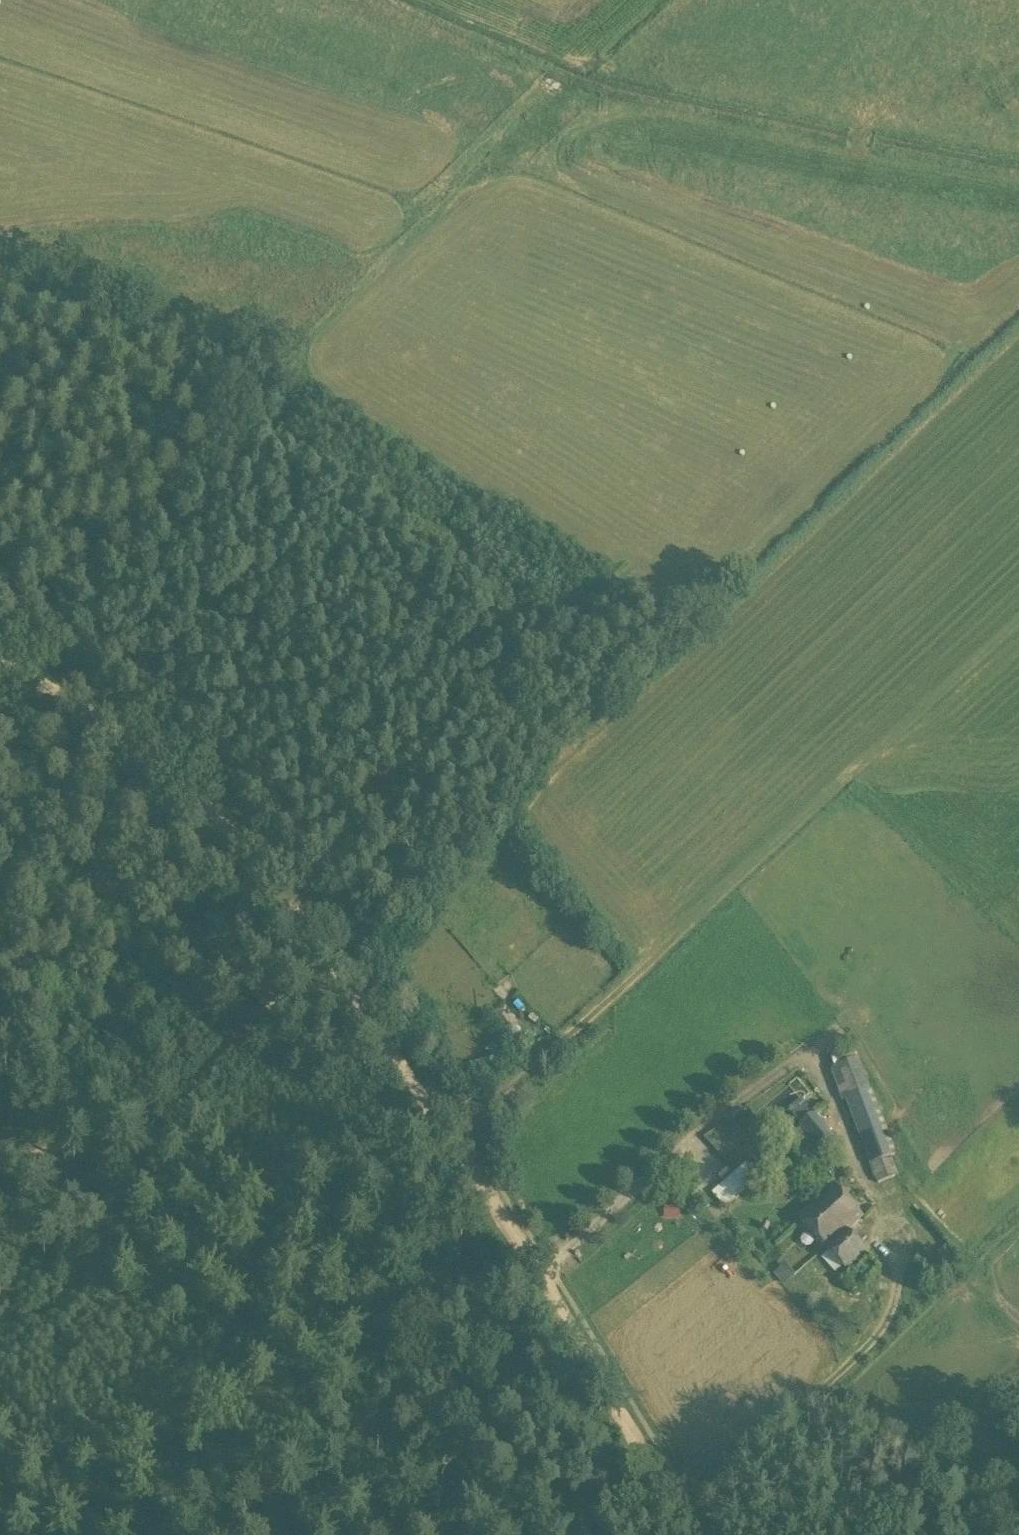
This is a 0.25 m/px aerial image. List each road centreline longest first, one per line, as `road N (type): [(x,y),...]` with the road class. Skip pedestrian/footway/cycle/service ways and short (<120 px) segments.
road 1 (unclassified): [(701,1534),(364,970),(159,743),(0,644)]
road 2 (track): [(306,892),(376,786),(608,574)]

